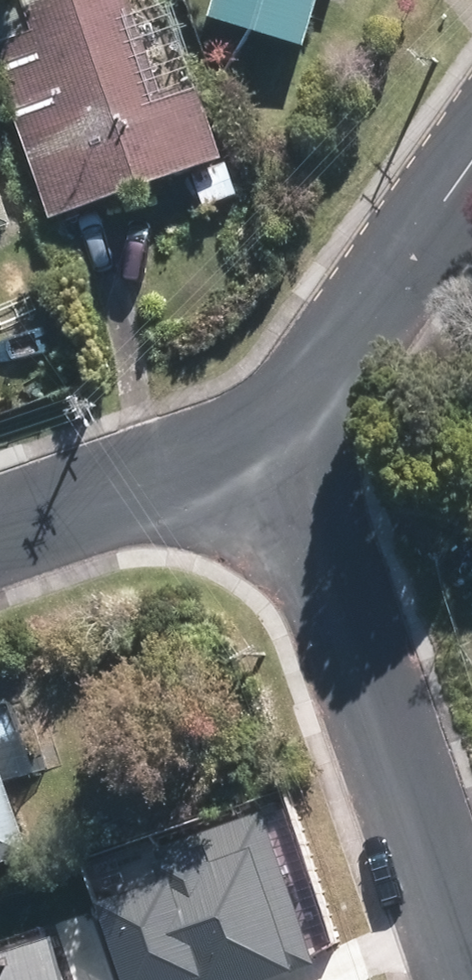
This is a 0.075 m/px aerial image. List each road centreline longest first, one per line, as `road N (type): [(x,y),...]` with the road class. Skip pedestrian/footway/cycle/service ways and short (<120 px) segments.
road 1 (residential): [(291,437),(471,976)]
road 2 (residential): [(0,556),(203,488),(291,437)]
road 3 (residential): [(291,437),(352,365),(471,182)]

